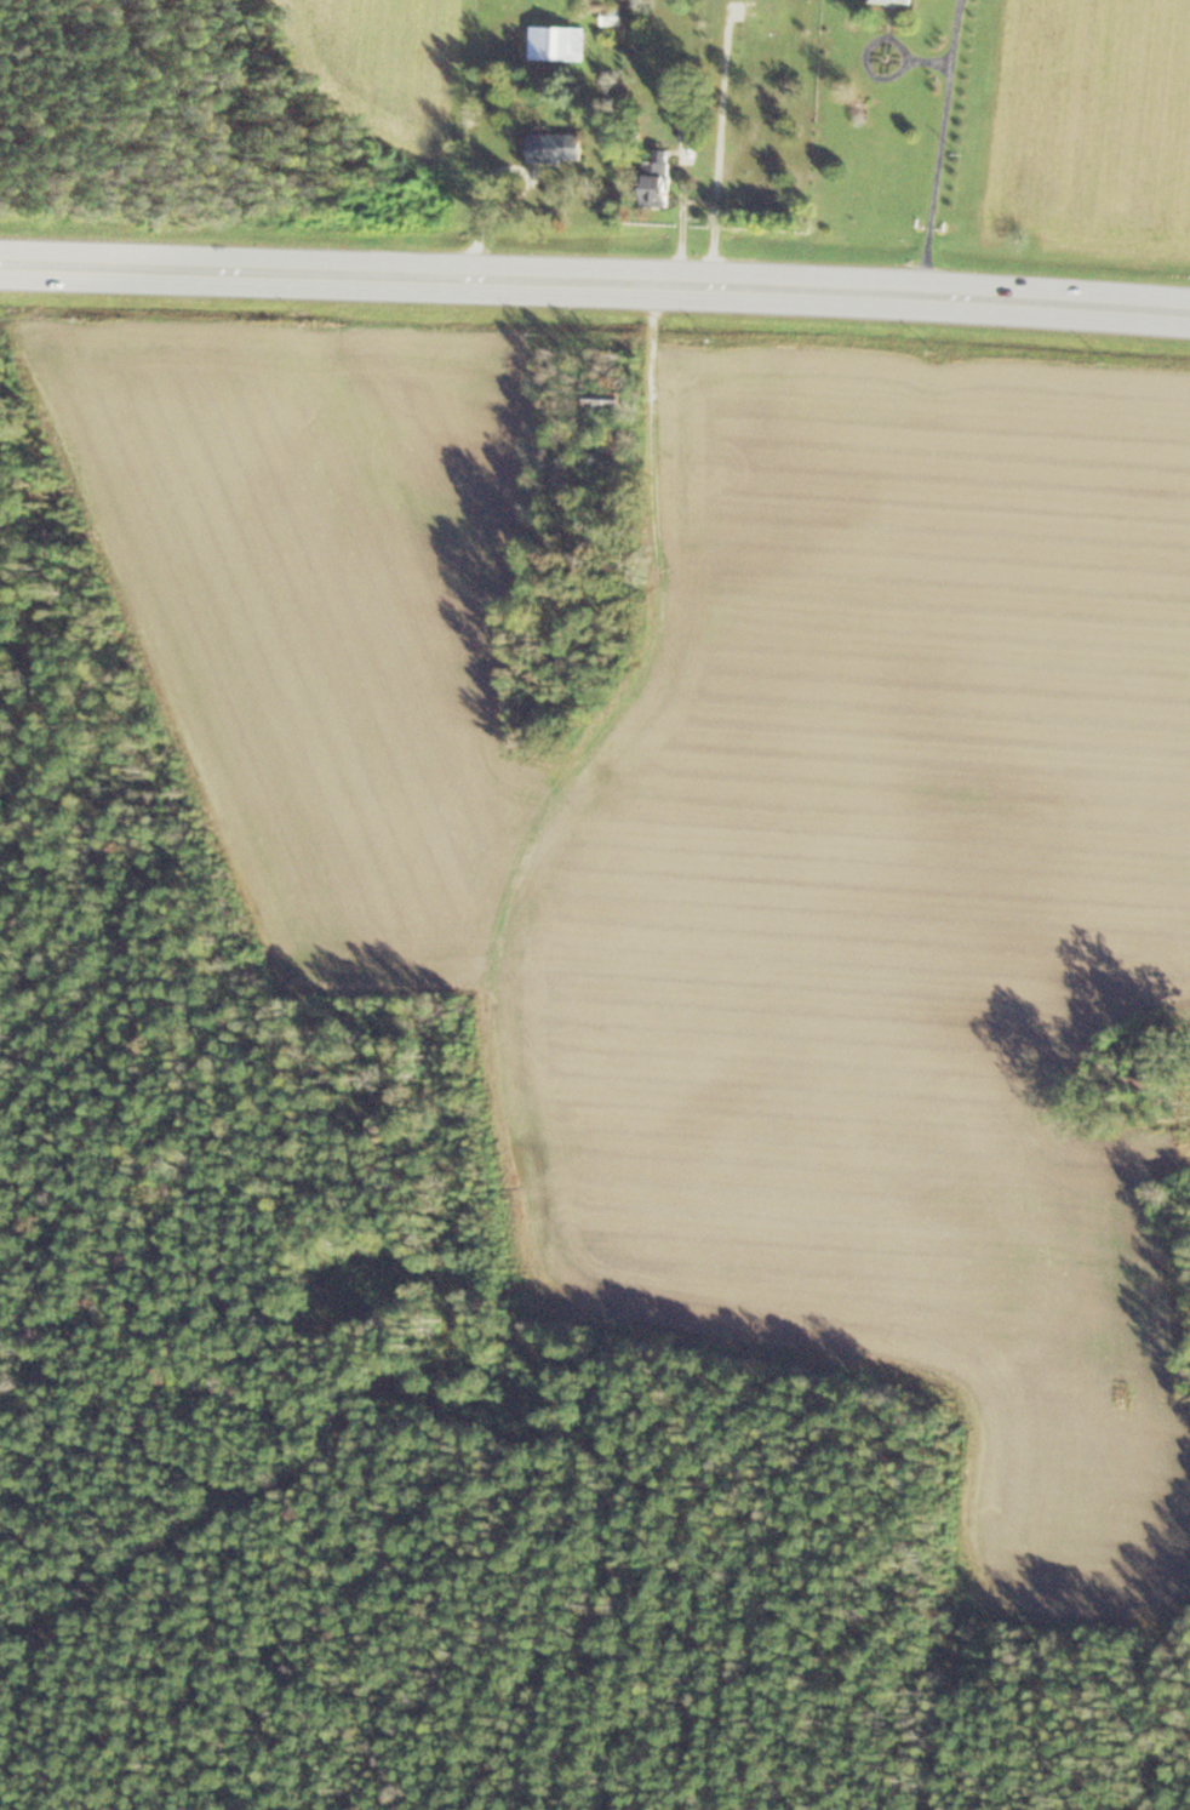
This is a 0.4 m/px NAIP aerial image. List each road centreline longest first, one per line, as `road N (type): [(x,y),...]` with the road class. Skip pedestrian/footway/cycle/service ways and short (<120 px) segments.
road 1 (trunk): [(0,262),(1189,310)]

